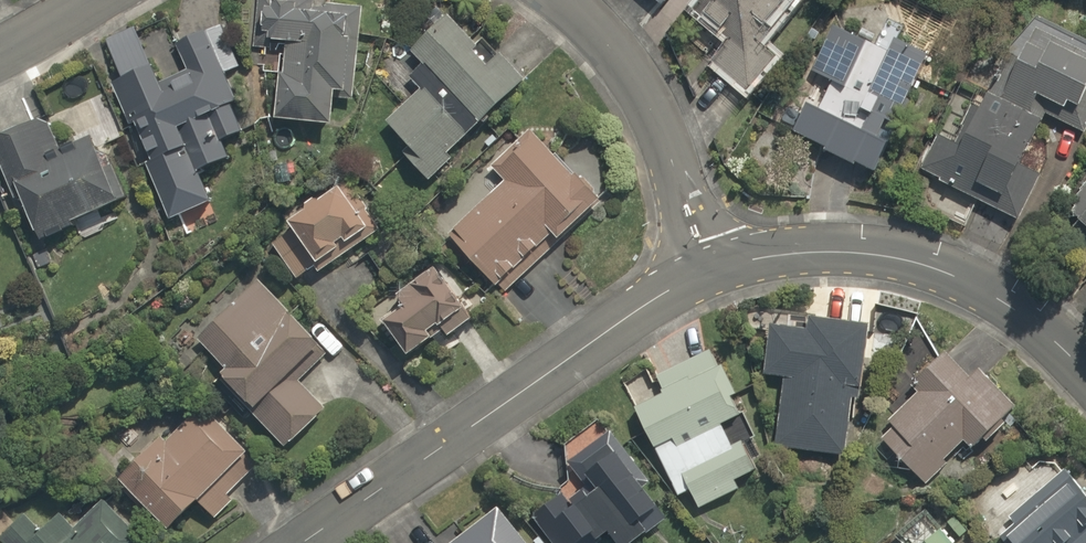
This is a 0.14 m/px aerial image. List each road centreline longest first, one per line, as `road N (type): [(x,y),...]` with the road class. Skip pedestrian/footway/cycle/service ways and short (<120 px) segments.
road 1 (residential): [(304,542),(709,265)]
road 2 (residential): [(709,265),(807,249),(913,258),(987,289),(1052,336),(1085,378)]
road 3 (residential): [(570,0),(622,57),(658,119),(709,265)]

